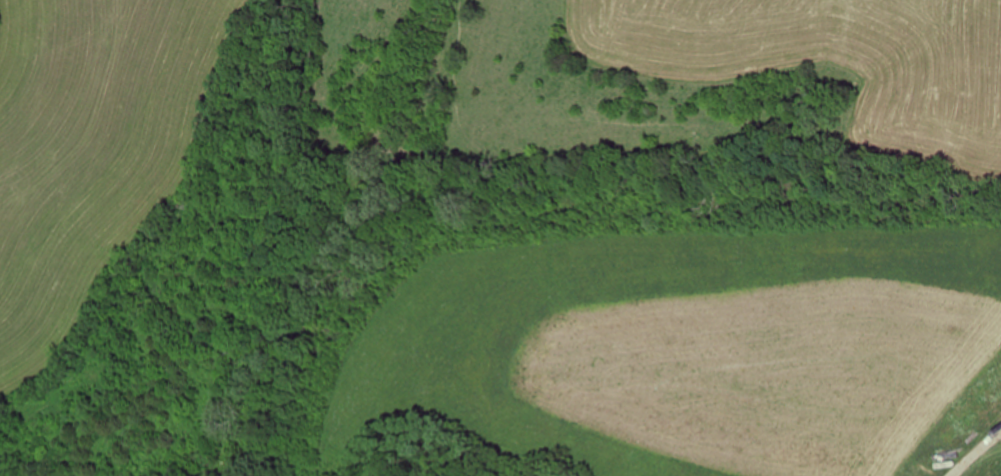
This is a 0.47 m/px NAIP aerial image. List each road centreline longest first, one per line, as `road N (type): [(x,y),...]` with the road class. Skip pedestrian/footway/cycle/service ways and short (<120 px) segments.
road 1 (residential): [(162,475),(249,295),(271,230),(289,137),(295,0)]

